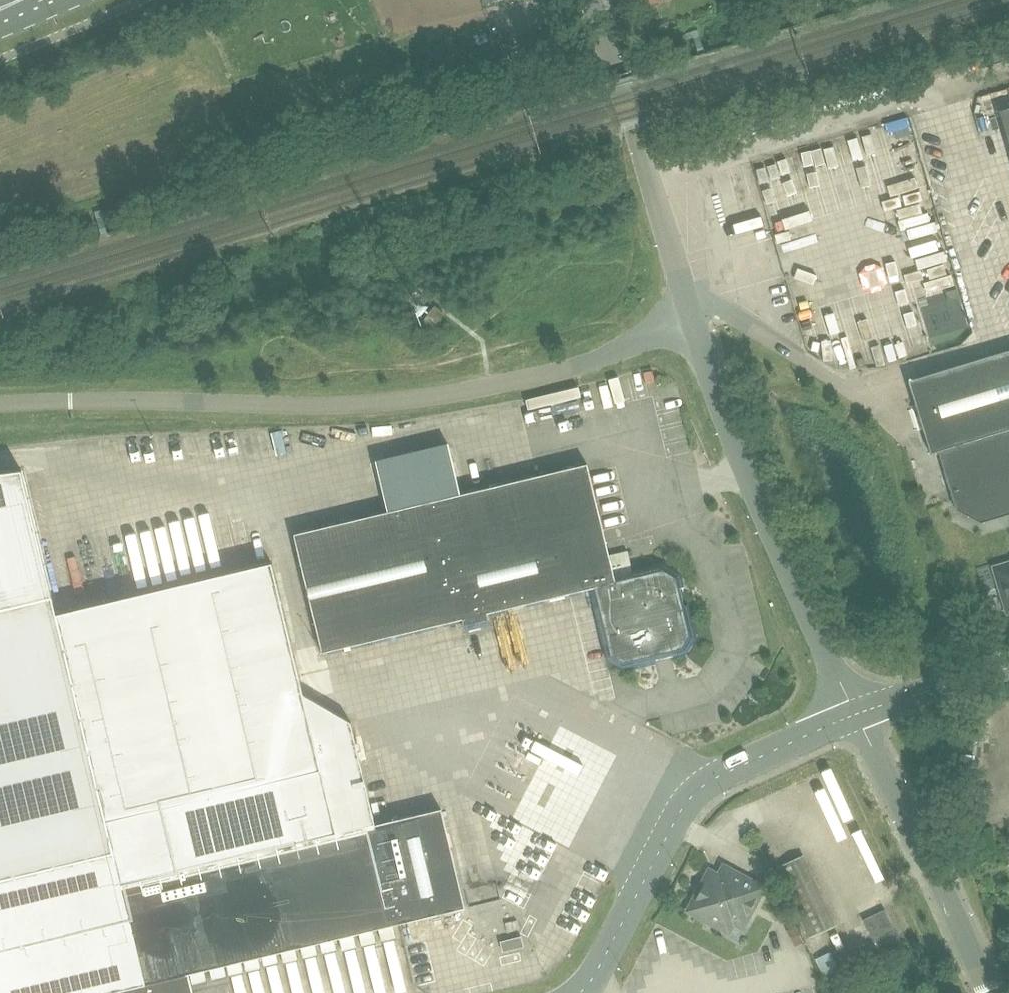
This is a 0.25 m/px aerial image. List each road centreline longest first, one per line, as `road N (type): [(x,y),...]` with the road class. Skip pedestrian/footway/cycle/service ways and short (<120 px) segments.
road 1 (unclassified): [(0,407),(432,396),(563,369),(689,317)]
road 2 (tertiary): [(854,720),(689,317)]
road 3 (unclassified): [(583,992),(606,969),(678,820),(701,793),(854,720)]
road 4 (tertiary): [(689,317),(595,0)]
road 5 (tertiary): [(990,992),(854,720)]
road 6 (unclassified): [(854,720),(1008,674)]

